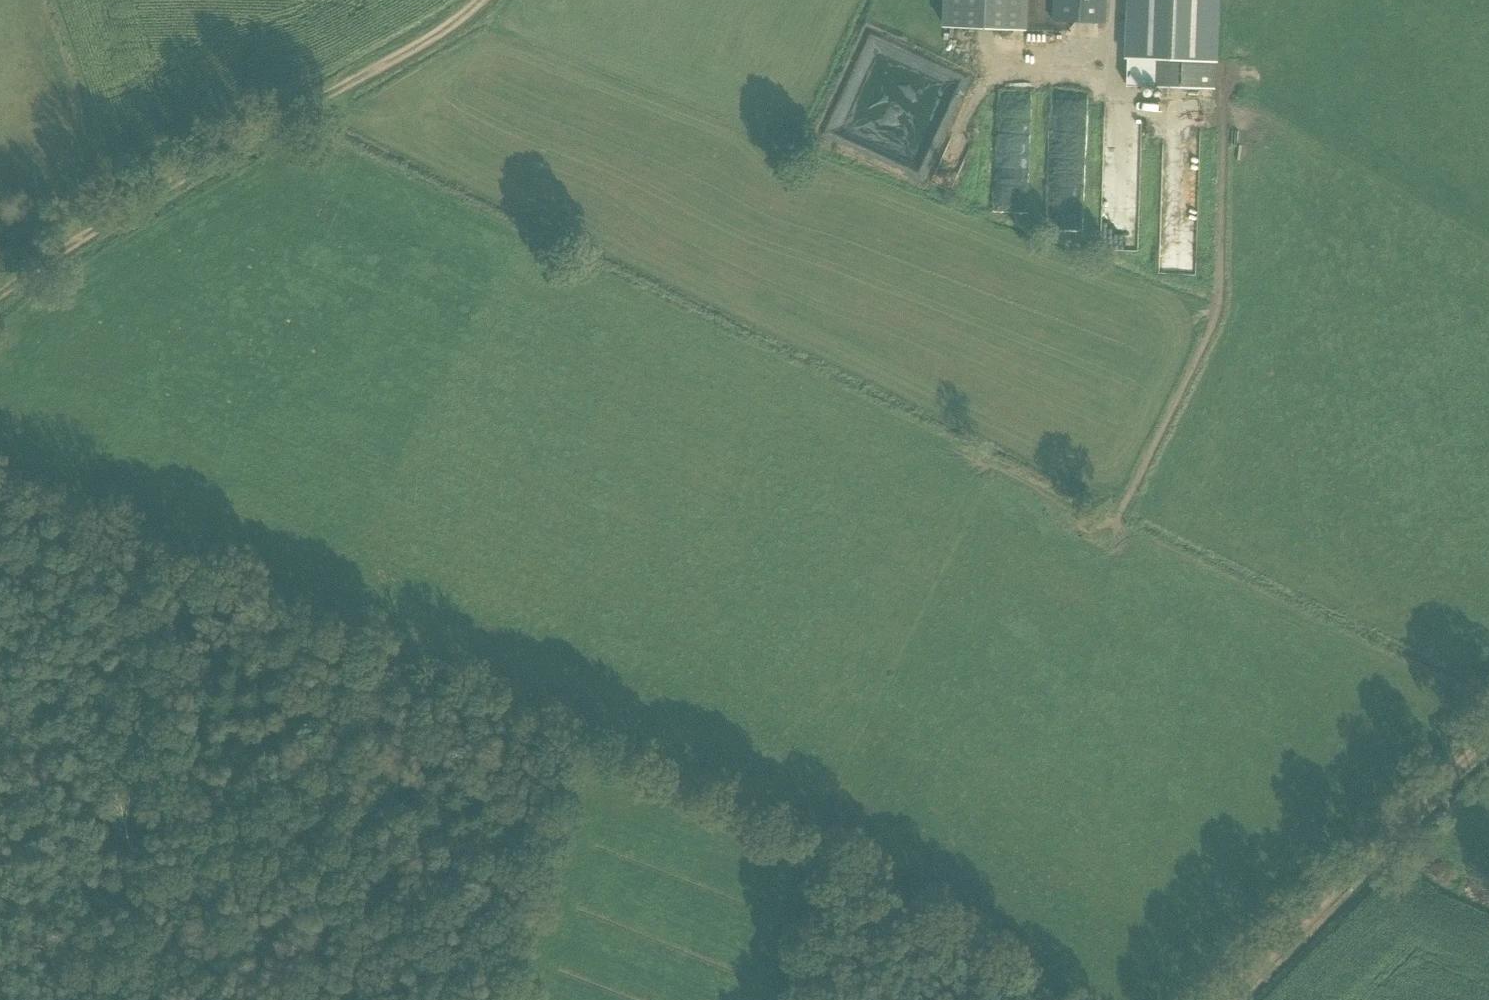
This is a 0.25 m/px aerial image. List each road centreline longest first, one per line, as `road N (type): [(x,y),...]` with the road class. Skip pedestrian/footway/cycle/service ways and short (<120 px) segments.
road 1 (track): [(483,0),(94,229),(0,295)]
road 2 (track): [(1223,999),(1488,731)]

